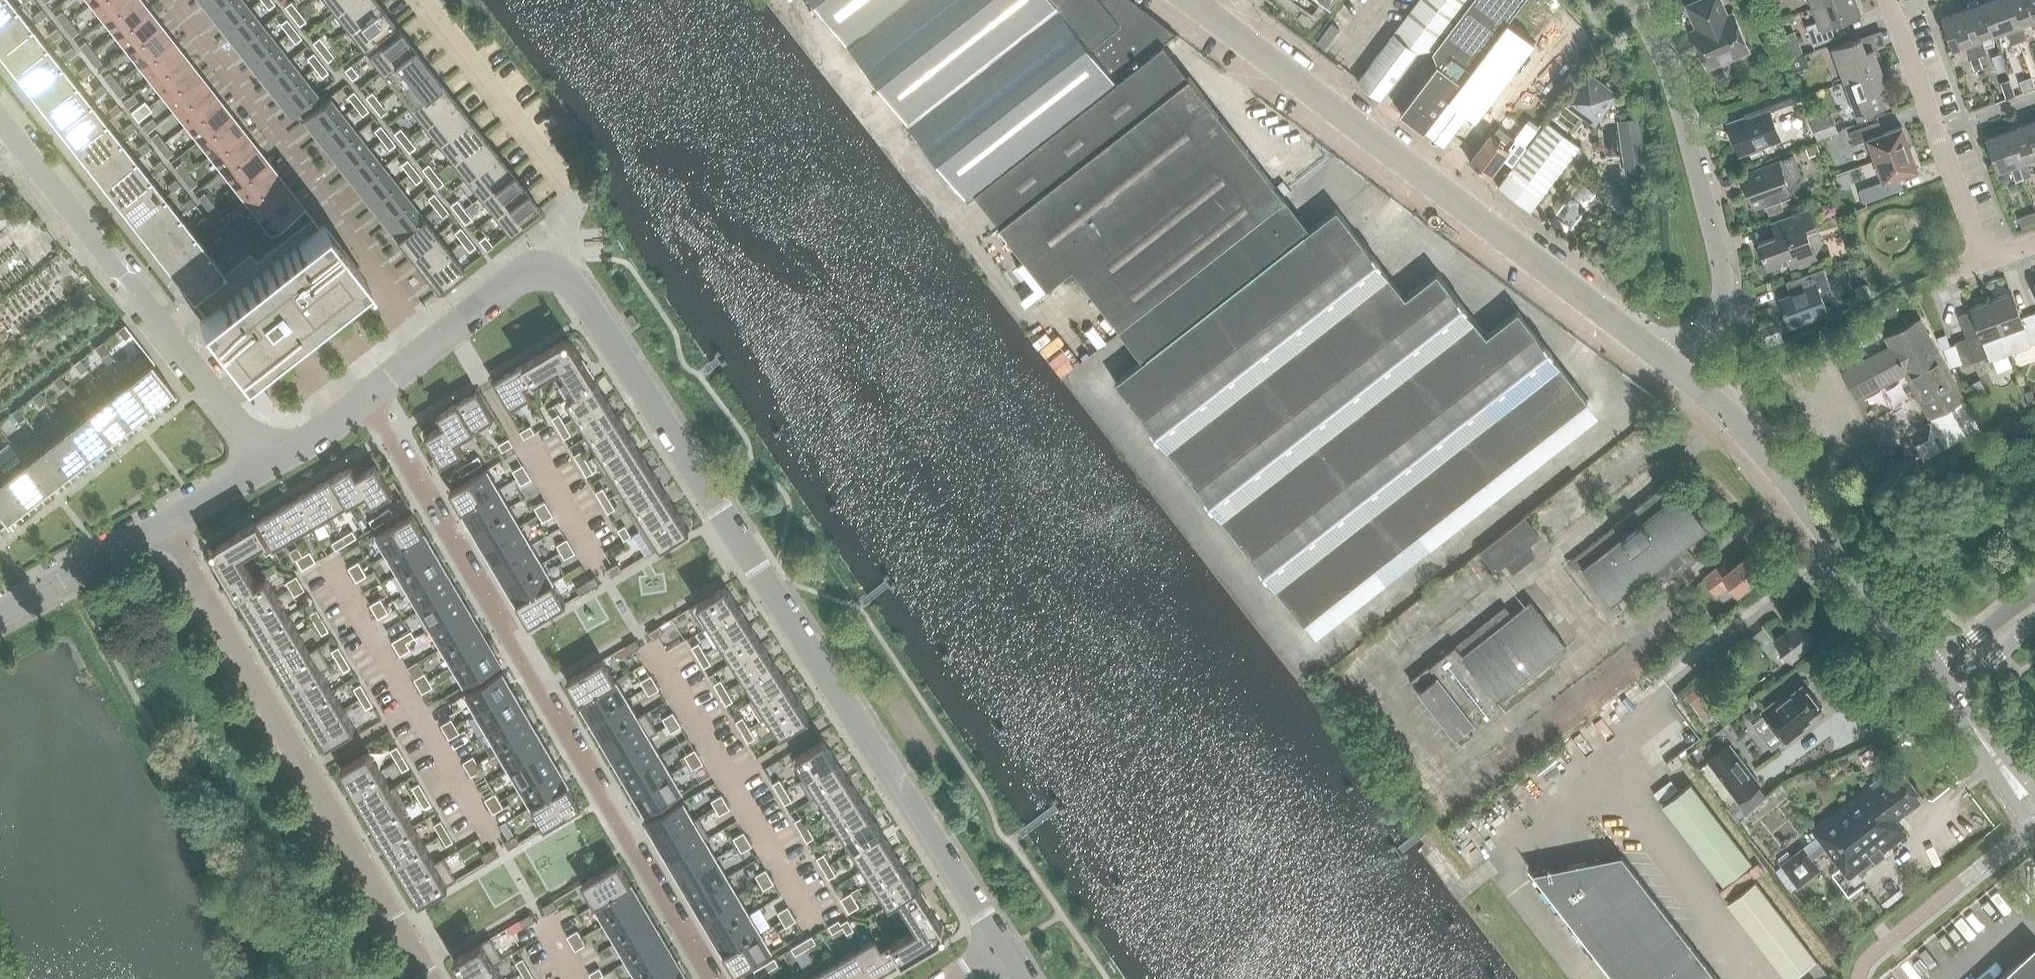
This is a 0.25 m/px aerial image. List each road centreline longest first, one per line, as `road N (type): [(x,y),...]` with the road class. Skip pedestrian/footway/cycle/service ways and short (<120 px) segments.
road 1 (residential): [(1000,949),(575,288),(553,270)]
road 2 (residential): [(718,978),(370,394)]
road 3 (tertiary): [(1673,366),(1192,0)]
road 4 (residential): [(428,978),(166,524)]
road 5 (residential): [(268,463),(0,117)]
road 6 (tertiary): [(1944,679),(1723,407),(1673,366)]
road 7 (residential): [(1673,366),(1714,312),(1722,277),(1673,87),(1627,0)]
road 8 (residential): [(553,270),(570,215),(569,180),(425,0)]
road 9 (residential): [(1888,0),(1982,263)]
road 10 (residential): [(370,394),(529,271),(553,270)]
road 11 (residential): [(0,612),(166,524)]
road 12 (tertiary): [(2034,811),(1944,679)]
road 13 (residential): [(268,463),(370,394)]

